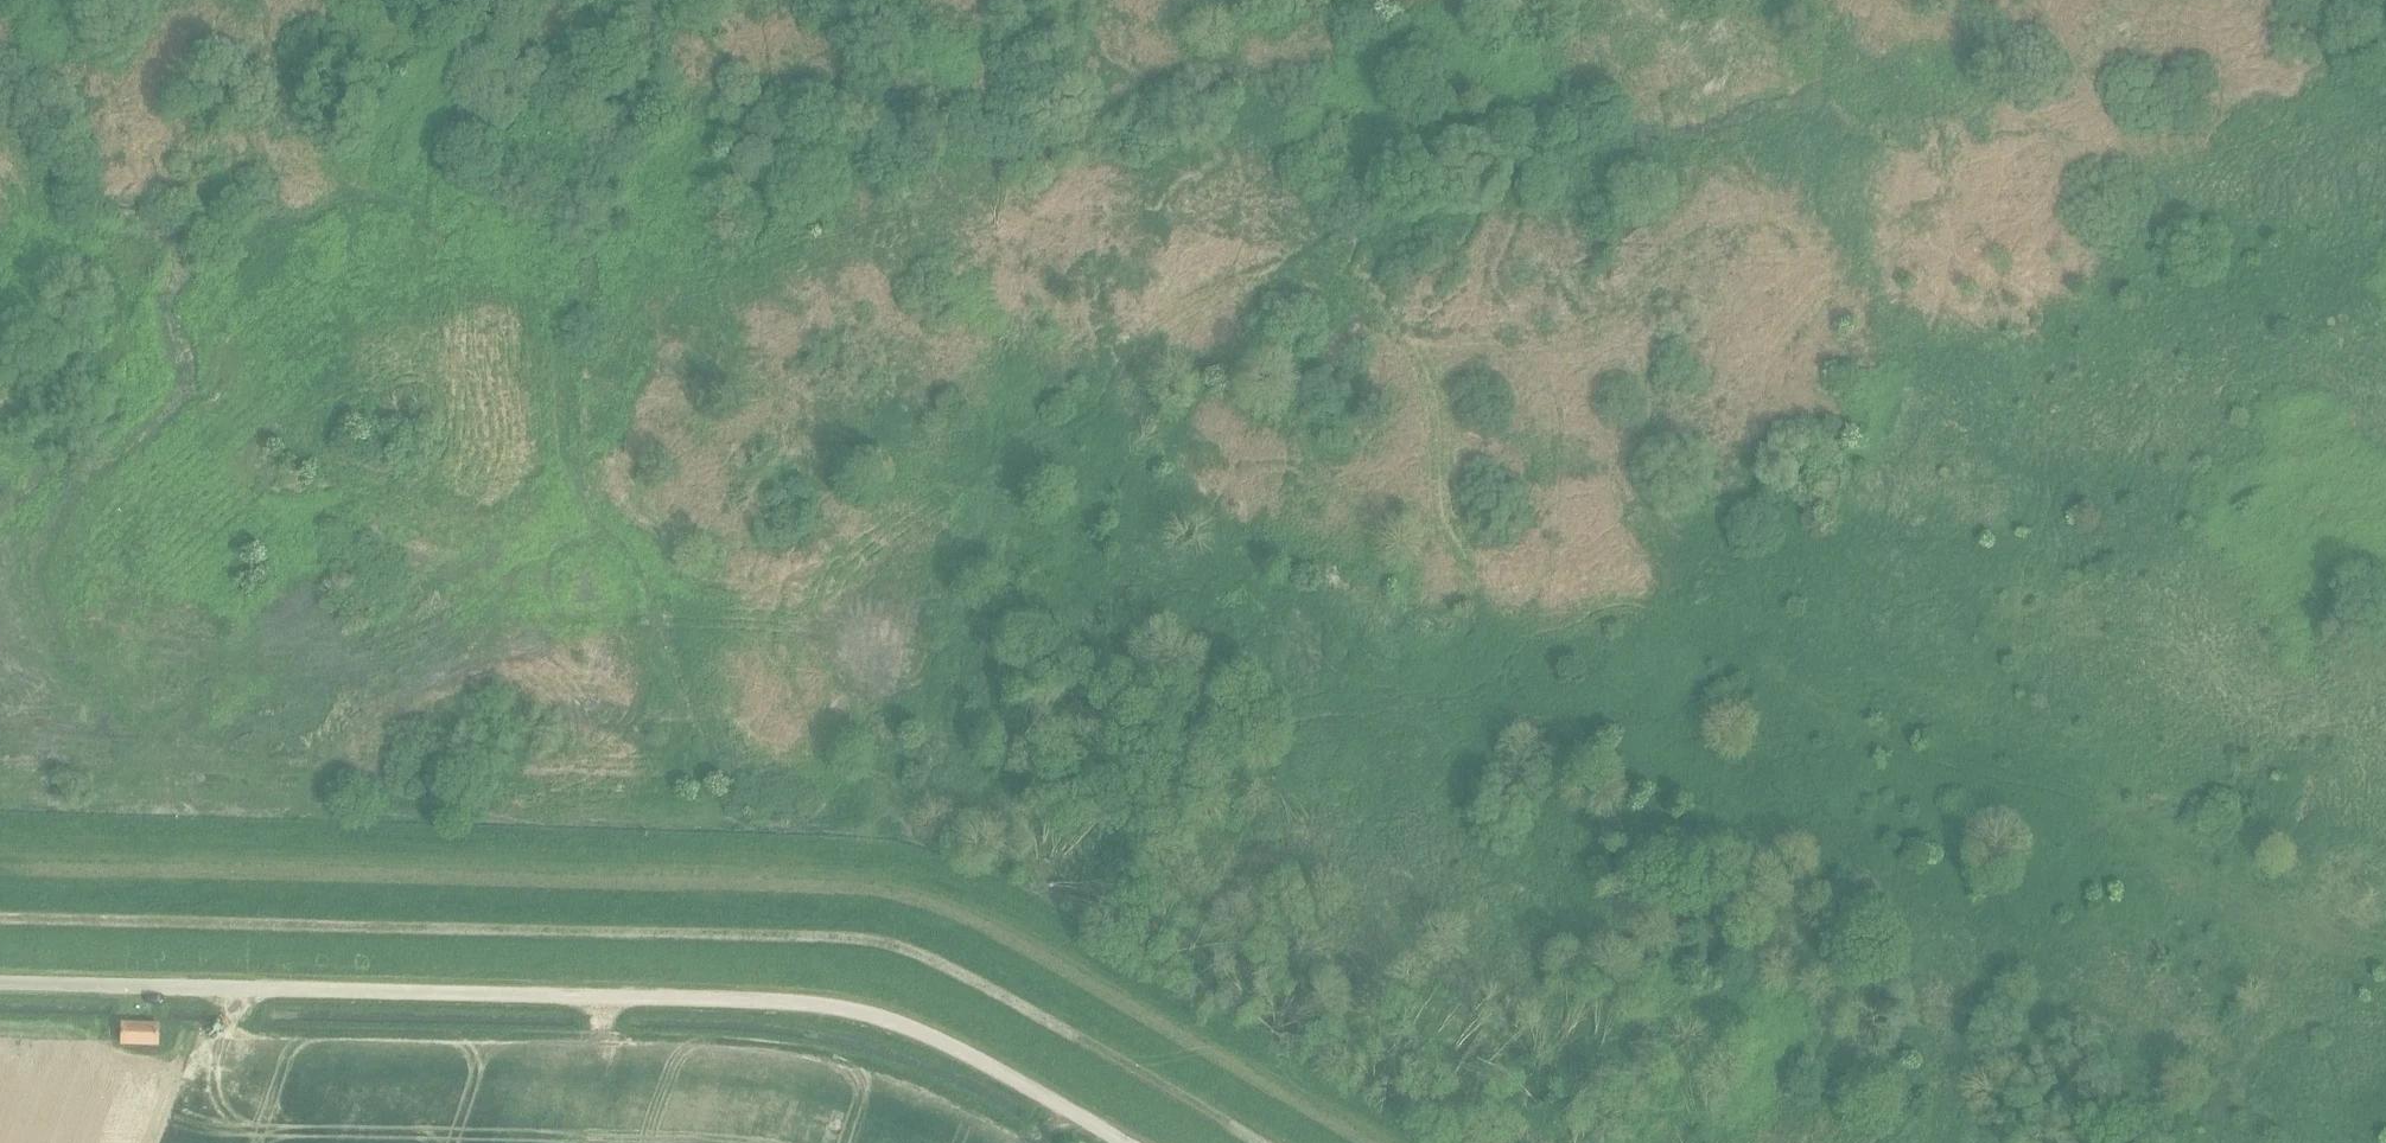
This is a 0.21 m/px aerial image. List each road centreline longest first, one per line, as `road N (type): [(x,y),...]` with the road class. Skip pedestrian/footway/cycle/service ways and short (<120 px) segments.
road 1 (unclassified): [(0,982),(834,1008),(954,1048),(1124,1142)]

